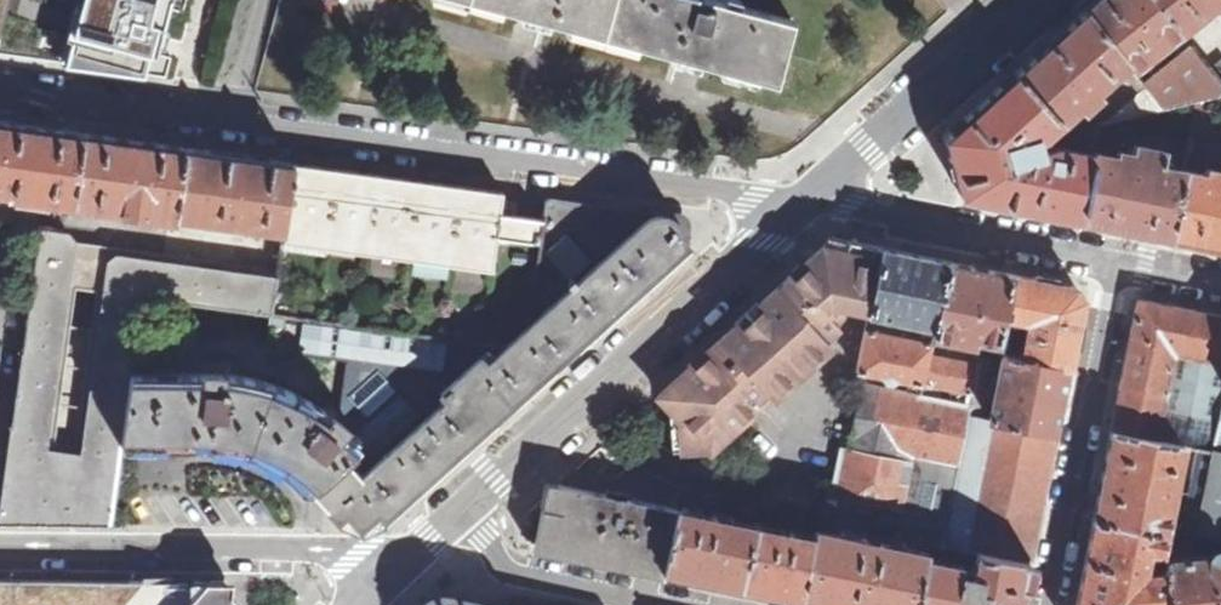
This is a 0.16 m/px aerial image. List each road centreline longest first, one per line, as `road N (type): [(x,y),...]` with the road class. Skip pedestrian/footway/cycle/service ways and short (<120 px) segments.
road 1 (residential): [(0,88),(807,200)]
road 2 (residential): [(459,511),(807,200)]
road 3 (unclassified): [(388,576),(353,554),(0,541)]
road 4 (residential): [(1119,265),(1043,604)]
road 5 (residential): [(807,200),(1119,265)]
road 6 (residential): [(807,200),(1049,0)]
road 7 (residential): [(675,604),(509,566),(459,511)]

